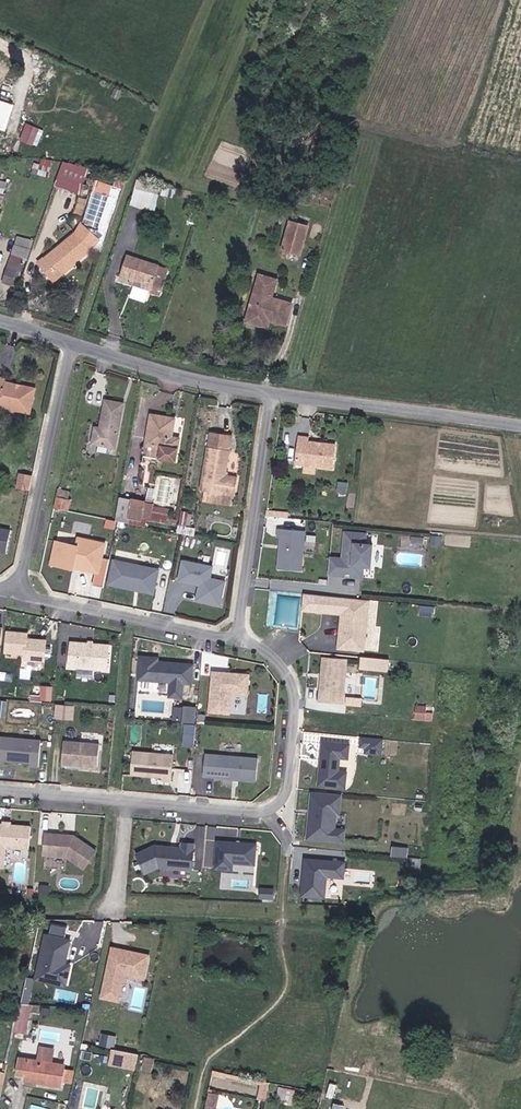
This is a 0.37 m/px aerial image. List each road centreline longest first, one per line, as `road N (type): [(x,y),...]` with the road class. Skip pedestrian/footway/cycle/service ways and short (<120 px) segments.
road 1 (residential): [(0,791),(265,814),(283,798),(288,778),(296,688),(281,664),(236,638)]
road 2 (unclassified): [(520,426),(269,392)]
road 3 (residential): [(71,344),(19,589)]
road 4 (residential): [(236,638),(269,392)]
road 5 (residential): [(19,589),(236,638)]
road 6 (unclassified): [(269,392),(71,344)]

